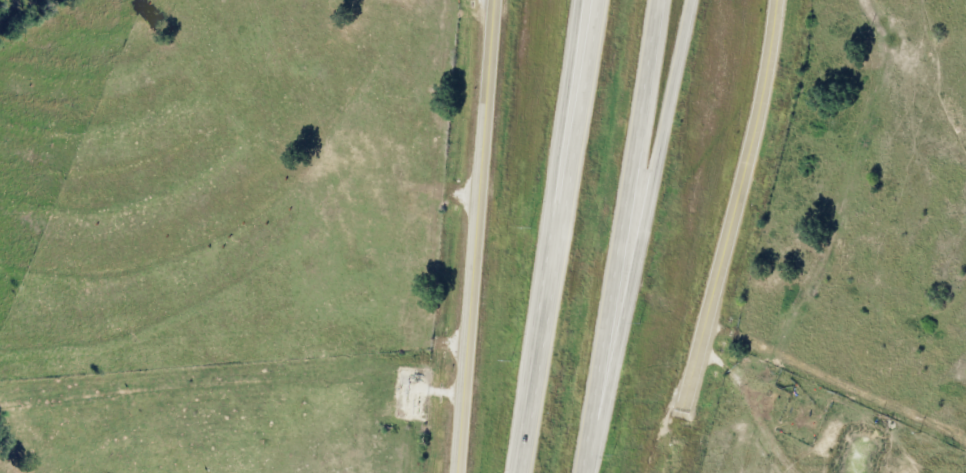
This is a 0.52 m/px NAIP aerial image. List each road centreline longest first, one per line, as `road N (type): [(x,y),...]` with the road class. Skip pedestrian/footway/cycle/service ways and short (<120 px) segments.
road 1 (trunk): [(587,472),(690,0)]
road 2 (trunk): [(599,0),(521,472)]
road 3 (trunk): [(579,472),(657,0)]
road 4 (residential): [(495,0),(458,472)]
road 5 (residential): [(683,410),(744,174),(776,0)]
road 6 (trunk): [(578,0),(531,411)]

